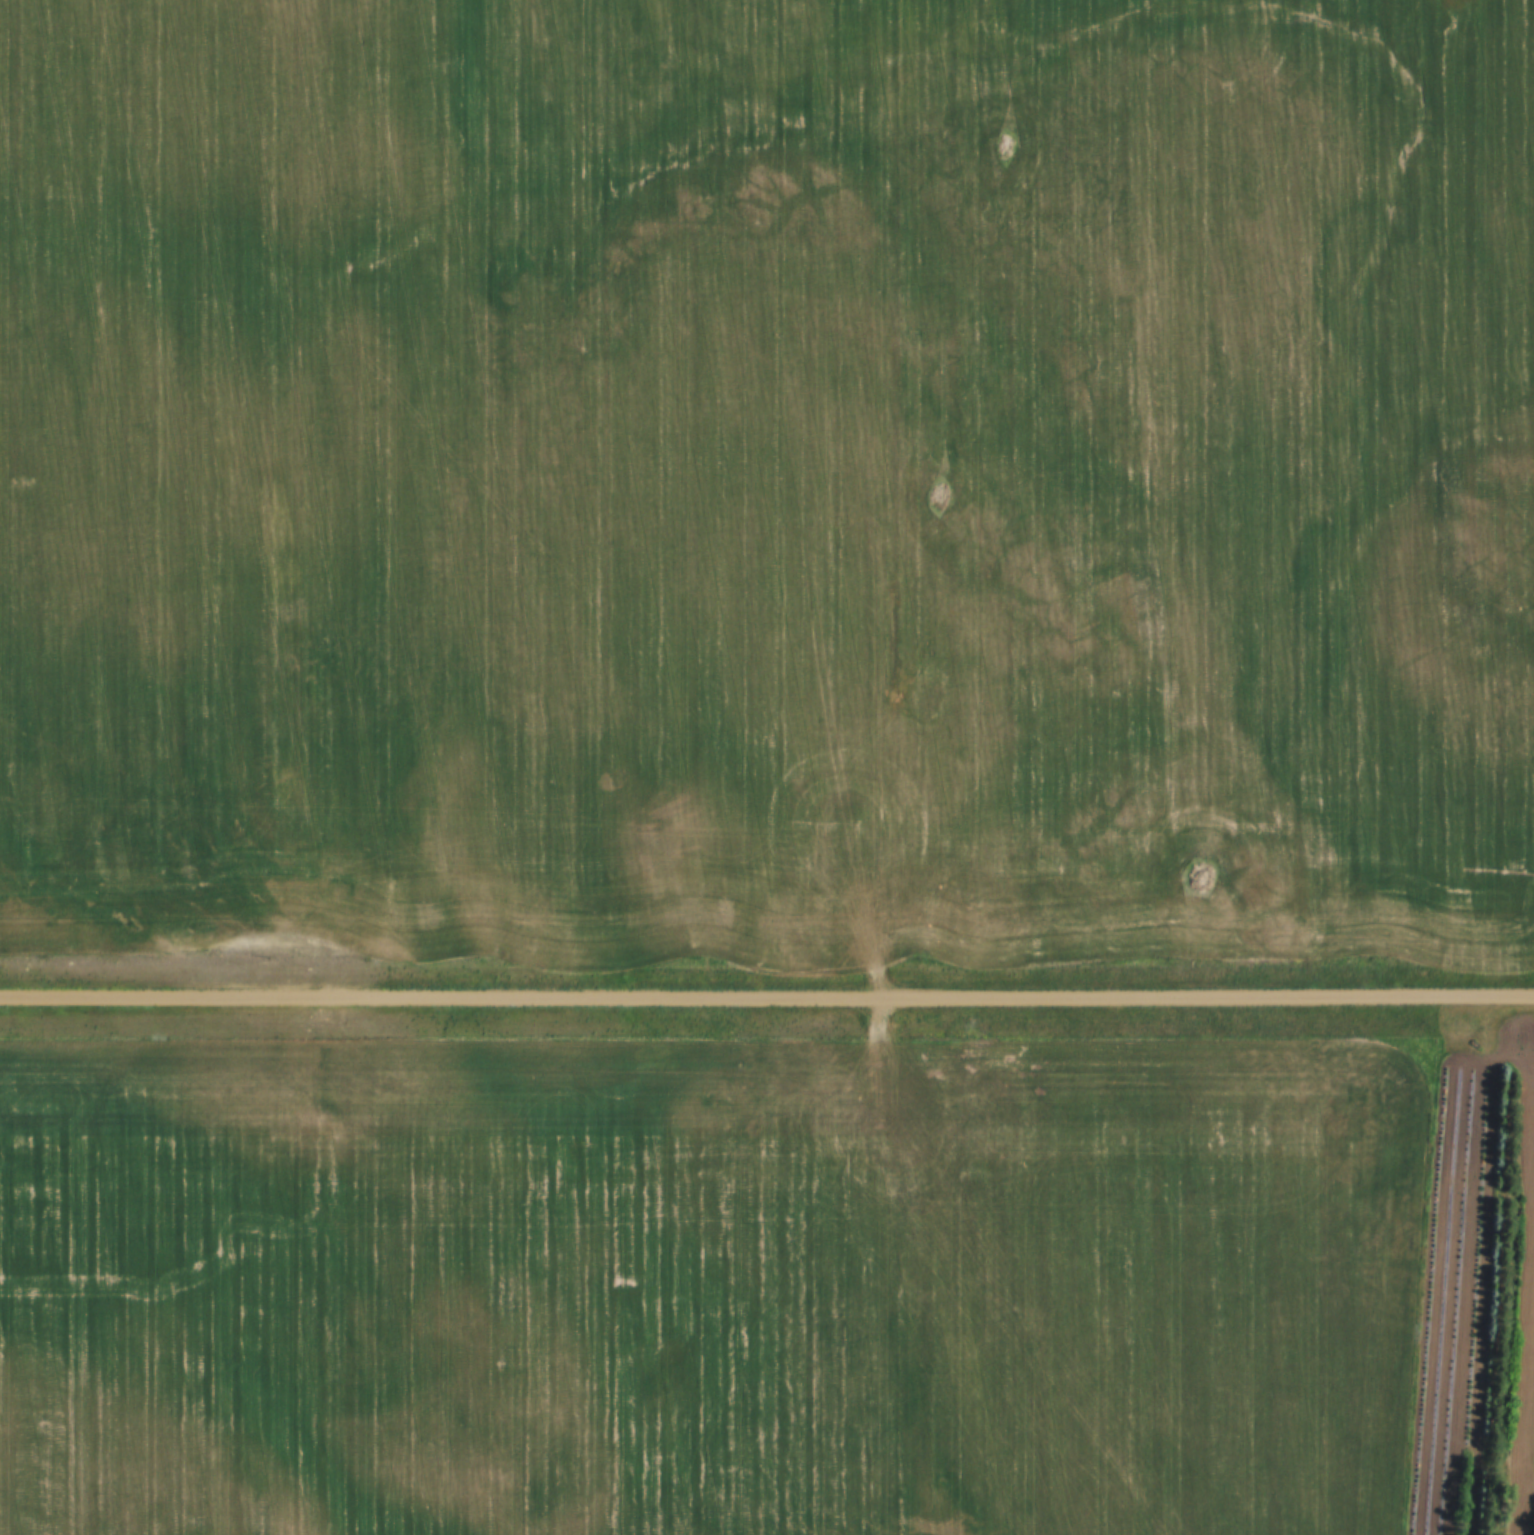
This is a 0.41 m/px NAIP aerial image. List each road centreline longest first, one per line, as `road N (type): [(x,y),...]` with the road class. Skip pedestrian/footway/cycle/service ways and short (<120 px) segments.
road 1 (residential): [(0,997),(1533,998)]

